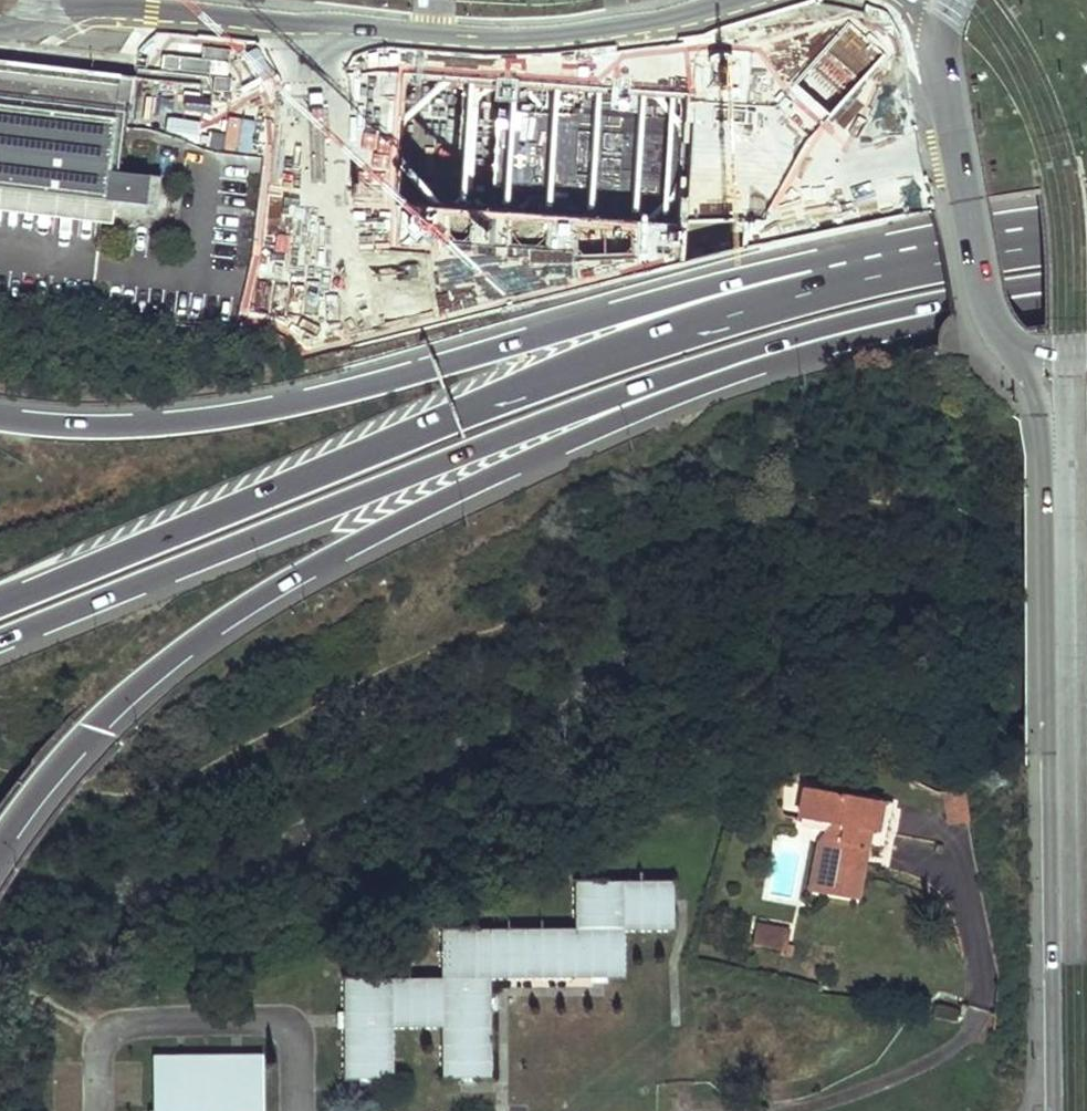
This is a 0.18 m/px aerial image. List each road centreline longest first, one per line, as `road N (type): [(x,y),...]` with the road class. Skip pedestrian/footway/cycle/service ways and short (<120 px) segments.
road 1 (trunk): [(0,827),(99,712),(208,624),(476,477),(794,357),(999,308),(1086,300)]
road 2 (motorway): [(0,641),(677,374),(896,309),(1086,279)]
road 3 (trunk): [(1014,240),(557,372),(0,605)]
road 4 (motorway): [(1014,240),(900,242),(254,413),(153,424),(0,417)]
road 5 (secondary): [(31,31),(185,47),(238,69),(375,180),(446,219),(548,240),(663,234),(962,178)]
road 6 (secondary): [(1018,352),(1043,417),(1053,1110)]
road 7 (secondary): [(962,178),(982,295),(1018,352)]
road 8 (secondary): [(952,0),(941,33),(962,178)]
road 9 (track): [(112,1027),(0,980)]

